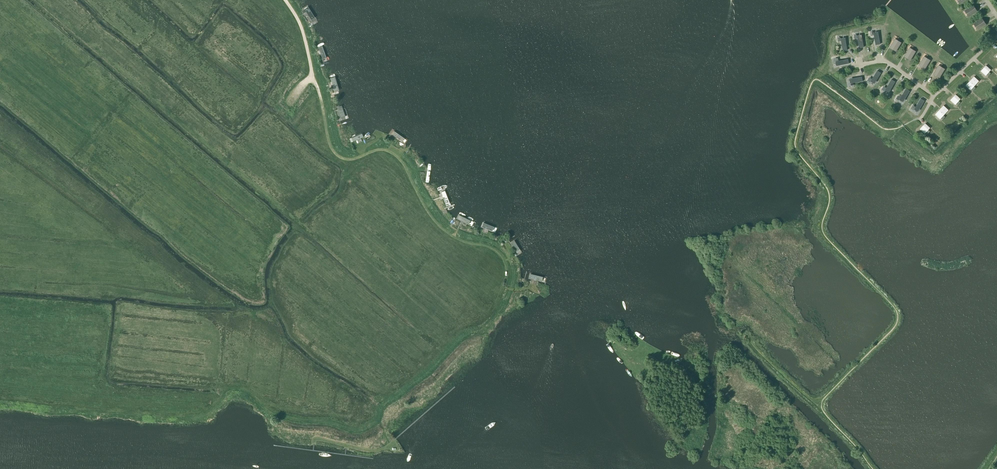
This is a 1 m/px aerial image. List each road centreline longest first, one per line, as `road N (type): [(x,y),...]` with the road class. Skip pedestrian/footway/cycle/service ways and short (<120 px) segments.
road 1 (track): [(307,79),(340,148),(354,151),(382,138),(401,150),(444,223),(504,254),(516,280),(511,293)]

